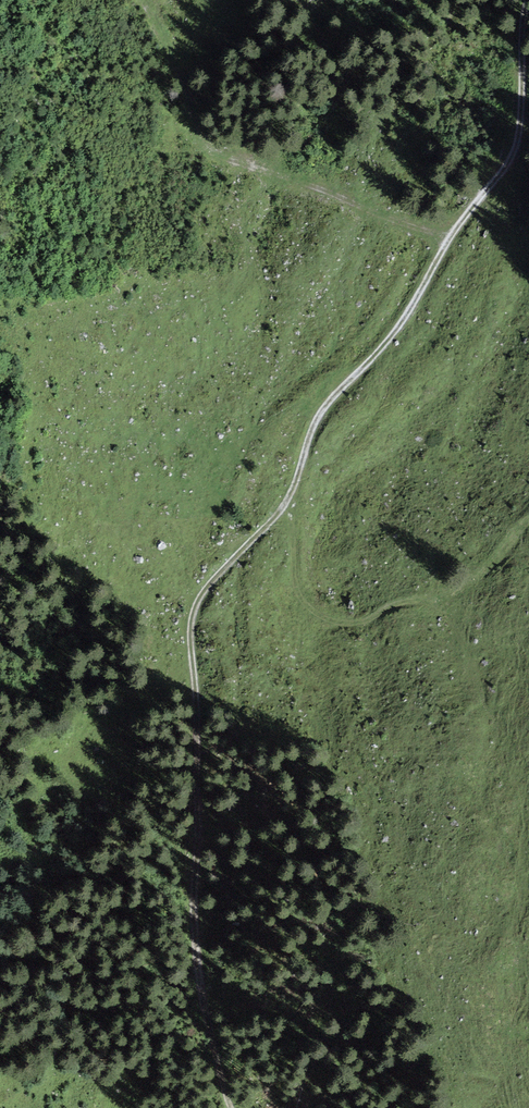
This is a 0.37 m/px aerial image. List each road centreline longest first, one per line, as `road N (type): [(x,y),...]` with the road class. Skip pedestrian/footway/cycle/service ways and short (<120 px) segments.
road 1 (track): [(231,1107),(194,912),(191,625),(198,599),(283,507),(318,416),(389,340),(514,147),(528,0)]
road 2 (track): [(442,250),(225,160),(196,140),(147,0)]
road 3 (track): [(528,520),(463,586),(384,608),(366,621),(332,621),(291,575),(283,507)]

